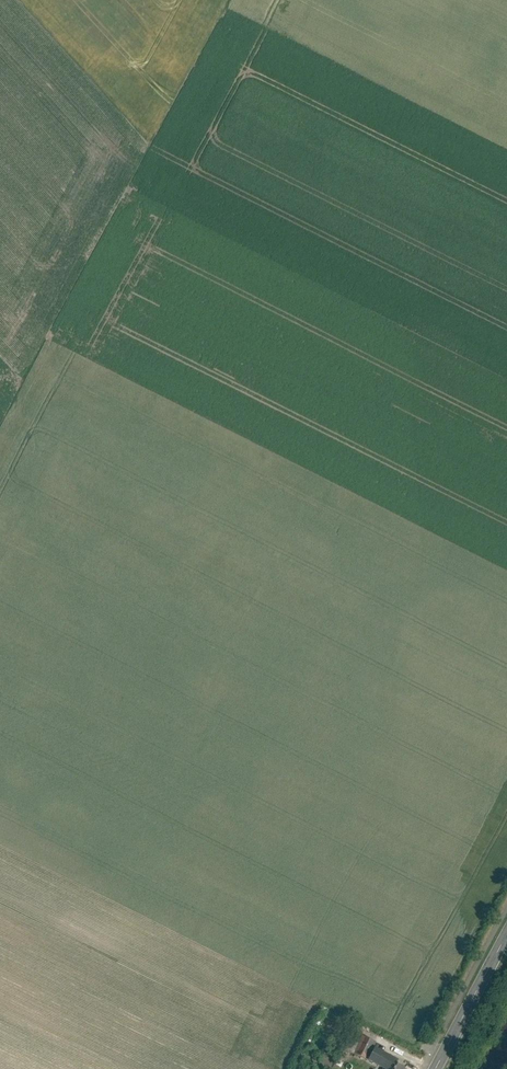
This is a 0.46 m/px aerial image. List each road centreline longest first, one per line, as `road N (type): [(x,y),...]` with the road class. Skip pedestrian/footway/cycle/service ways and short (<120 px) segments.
road 1 (tertiary): [(435,1068),(506,935)]

